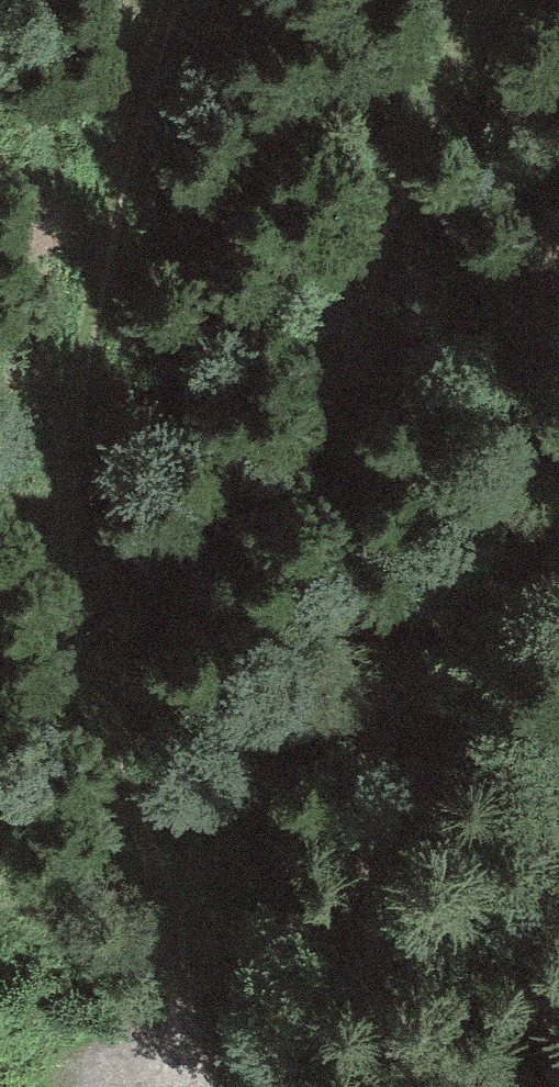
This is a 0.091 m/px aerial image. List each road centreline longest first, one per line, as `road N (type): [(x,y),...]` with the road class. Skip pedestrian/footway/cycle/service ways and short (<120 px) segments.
road 1 (track): [(226,1086),(89,663),(68,556),(77,439),(127,204),(186,0)]
road 2 (track): [(351,1086),(383,859),(380,739),(358,530),(362,376),(395,216),(447,91),(506,0)]

